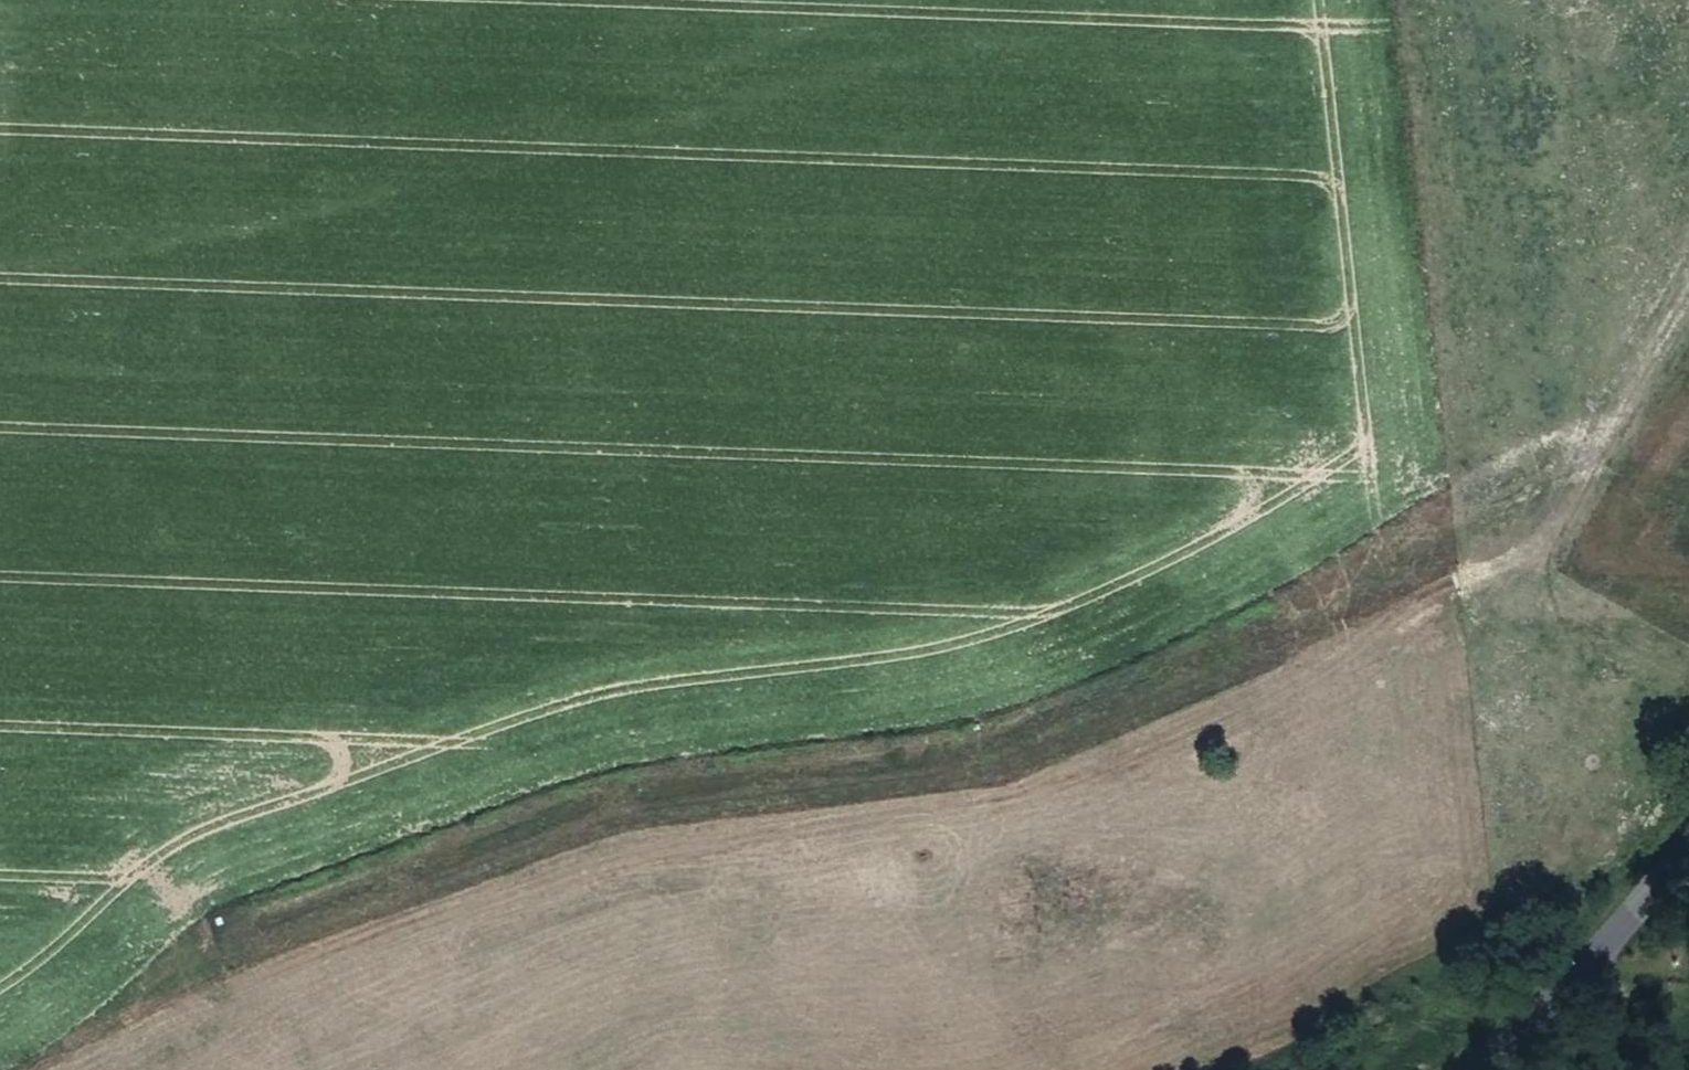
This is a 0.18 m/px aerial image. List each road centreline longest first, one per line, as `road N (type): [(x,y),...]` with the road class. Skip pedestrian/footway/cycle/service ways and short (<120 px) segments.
road 1 (tertiary): [(1478,1069),(1583,977),(1688,859)]

